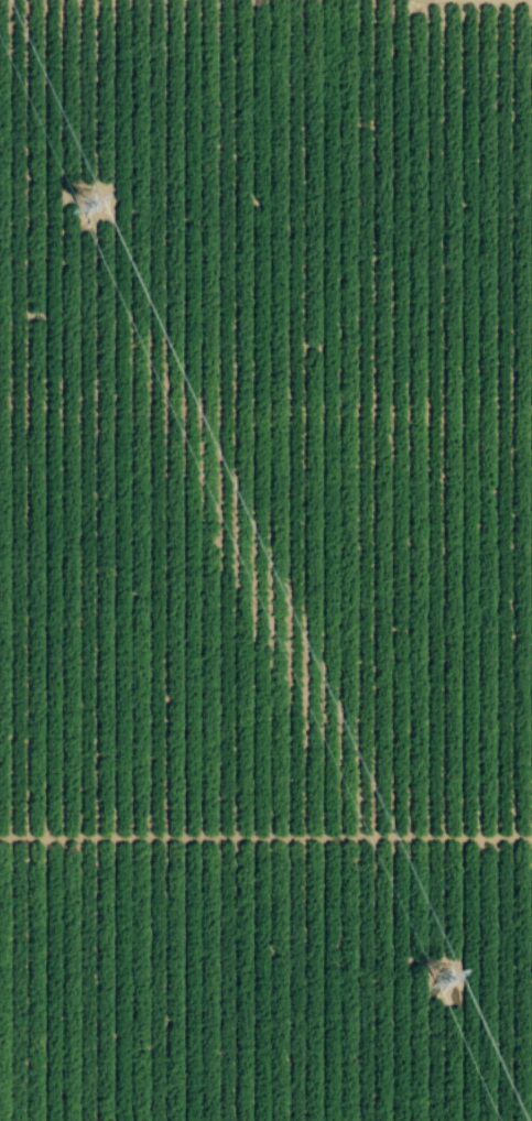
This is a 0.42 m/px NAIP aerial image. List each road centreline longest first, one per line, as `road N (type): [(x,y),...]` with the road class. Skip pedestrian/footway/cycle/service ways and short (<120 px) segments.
road 1 (track): [(0,838),(531,838)]

